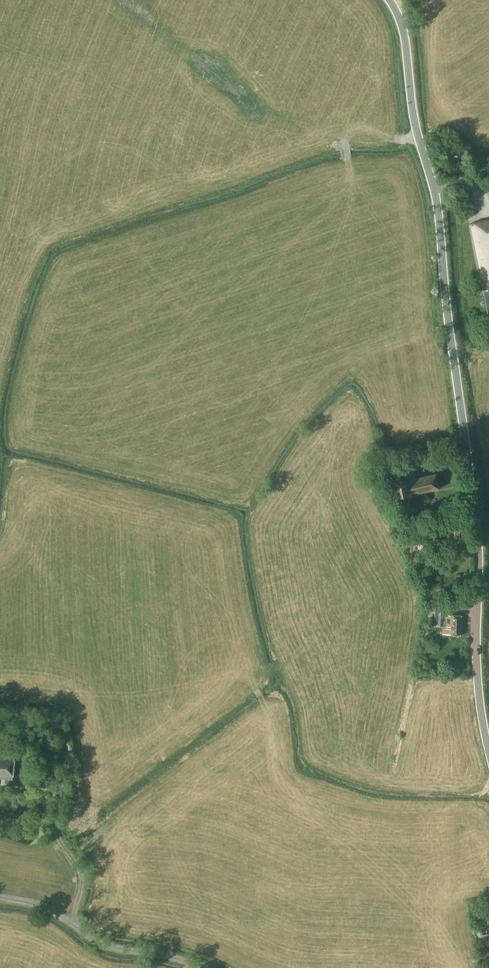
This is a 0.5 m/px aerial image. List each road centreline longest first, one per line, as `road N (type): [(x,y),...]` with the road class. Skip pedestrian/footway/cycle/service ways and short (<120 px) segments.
road 1 (unclassified): [(488,750),(477,677),(477,543),(438,215),(415,129),(405,36),(389,0)]

